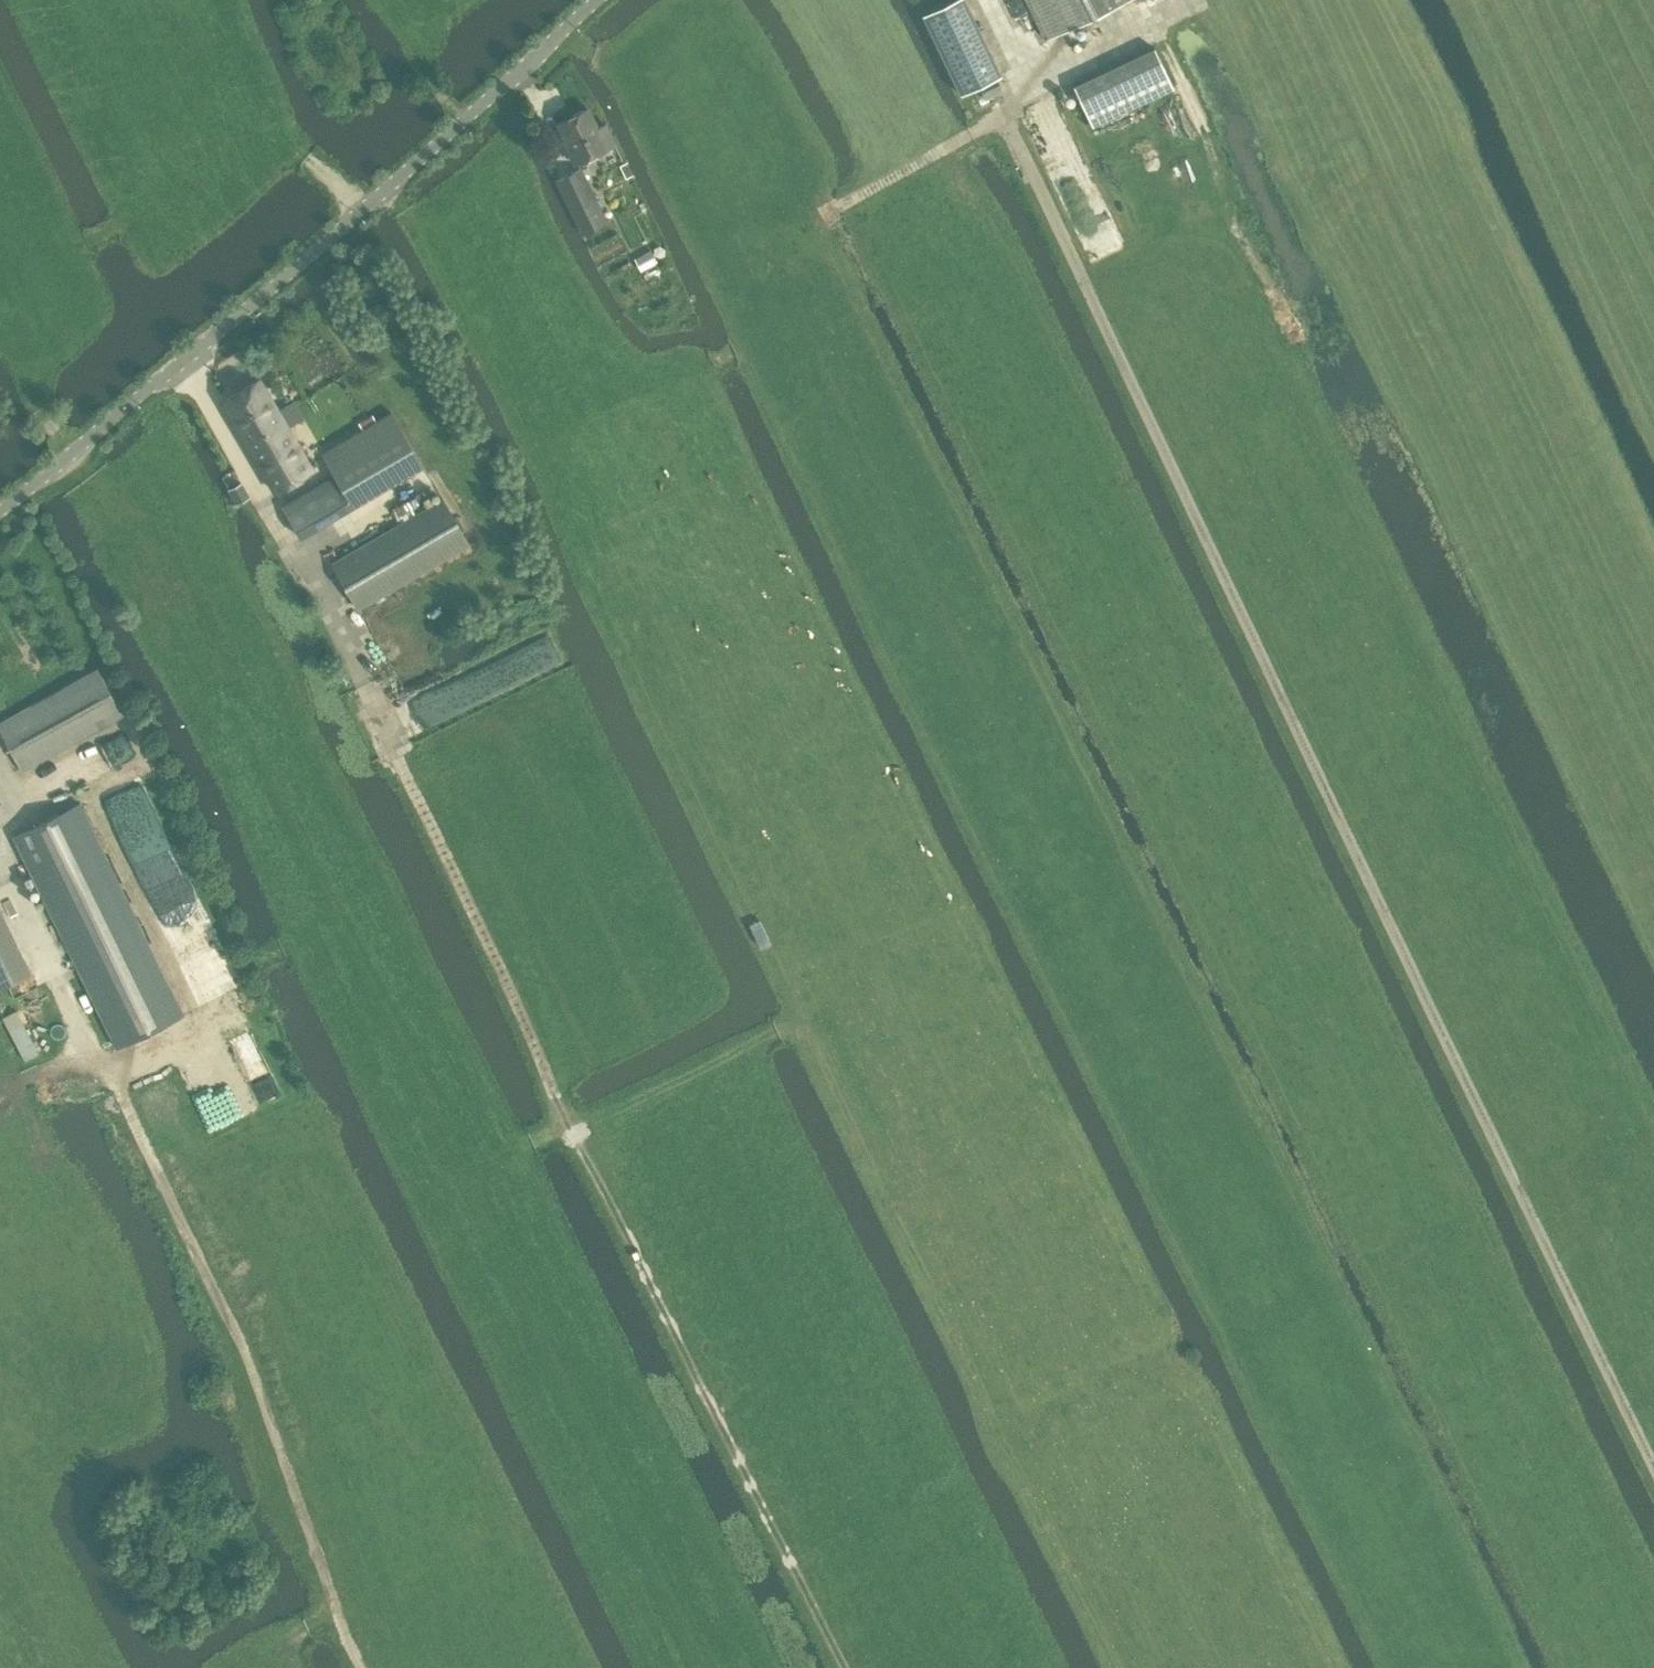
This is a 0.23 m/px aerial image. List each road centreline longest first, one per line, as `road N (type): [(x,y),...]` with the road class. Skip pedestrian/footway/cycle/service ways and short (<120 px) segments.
road 1 (track): [(1006,119),(1653,1459)]
road 2 (track): [(363,1667),(242,1343),(0,848)]
road 3 (unclassified): [(0,509),(272,287),(598,0)]
road 4 (track): [(1000,0),(1028,65),(1006,119),(857,198)]

